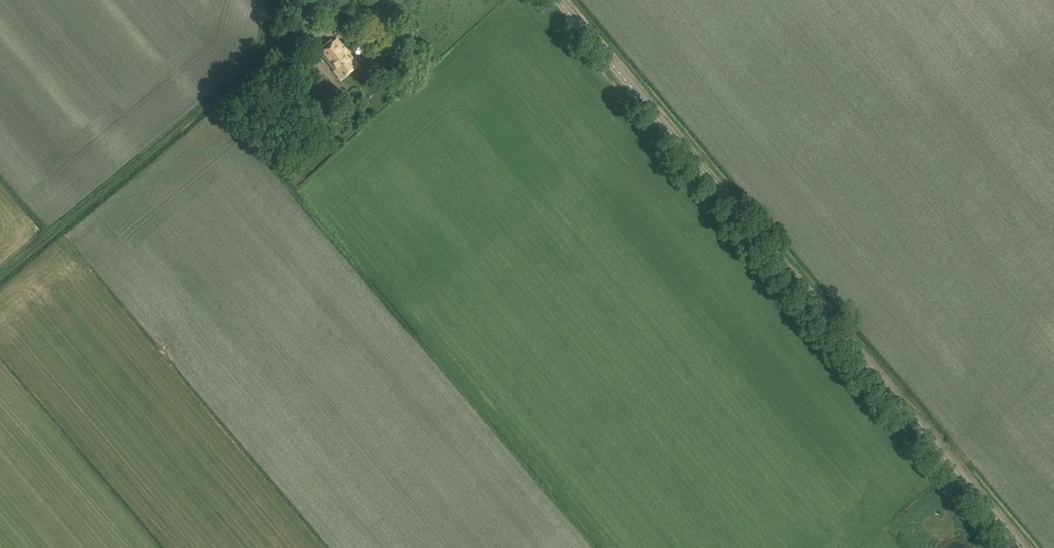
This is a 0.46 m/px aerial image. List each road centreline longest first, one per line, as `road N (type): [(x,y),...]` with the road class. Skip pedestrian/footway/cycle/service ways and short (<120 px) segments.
road 1 (unclassified): [(1018,547),(558,0)]

